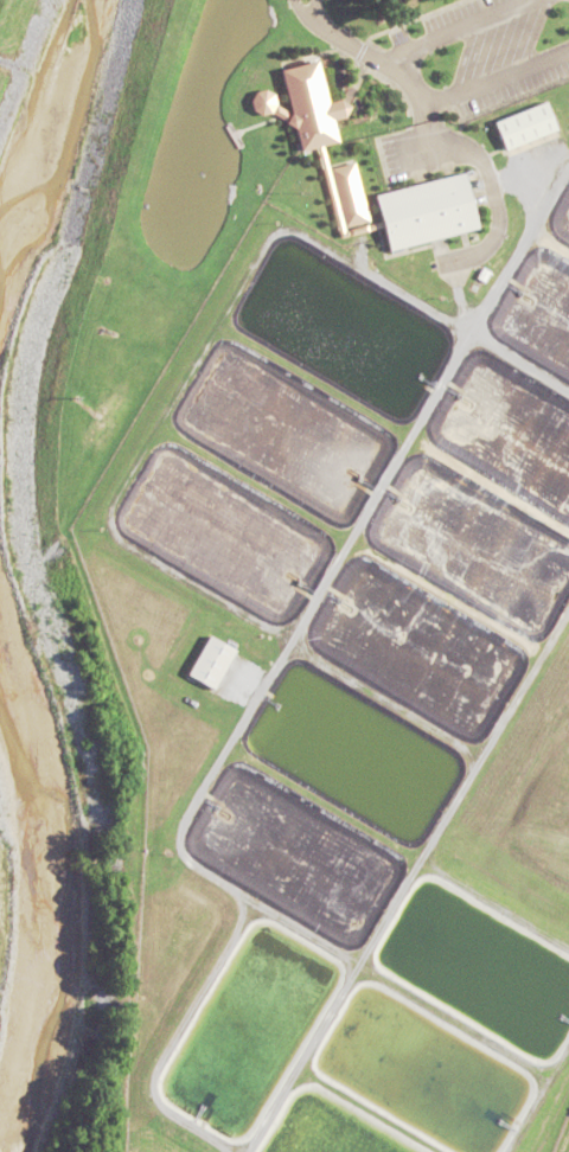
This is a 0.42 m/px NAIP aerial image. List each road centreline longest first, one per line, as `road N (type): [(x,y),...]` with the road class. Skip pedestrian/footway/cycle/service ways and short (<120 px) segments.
road 1 (residential): [(317,20),(414,83),(427,113)]

